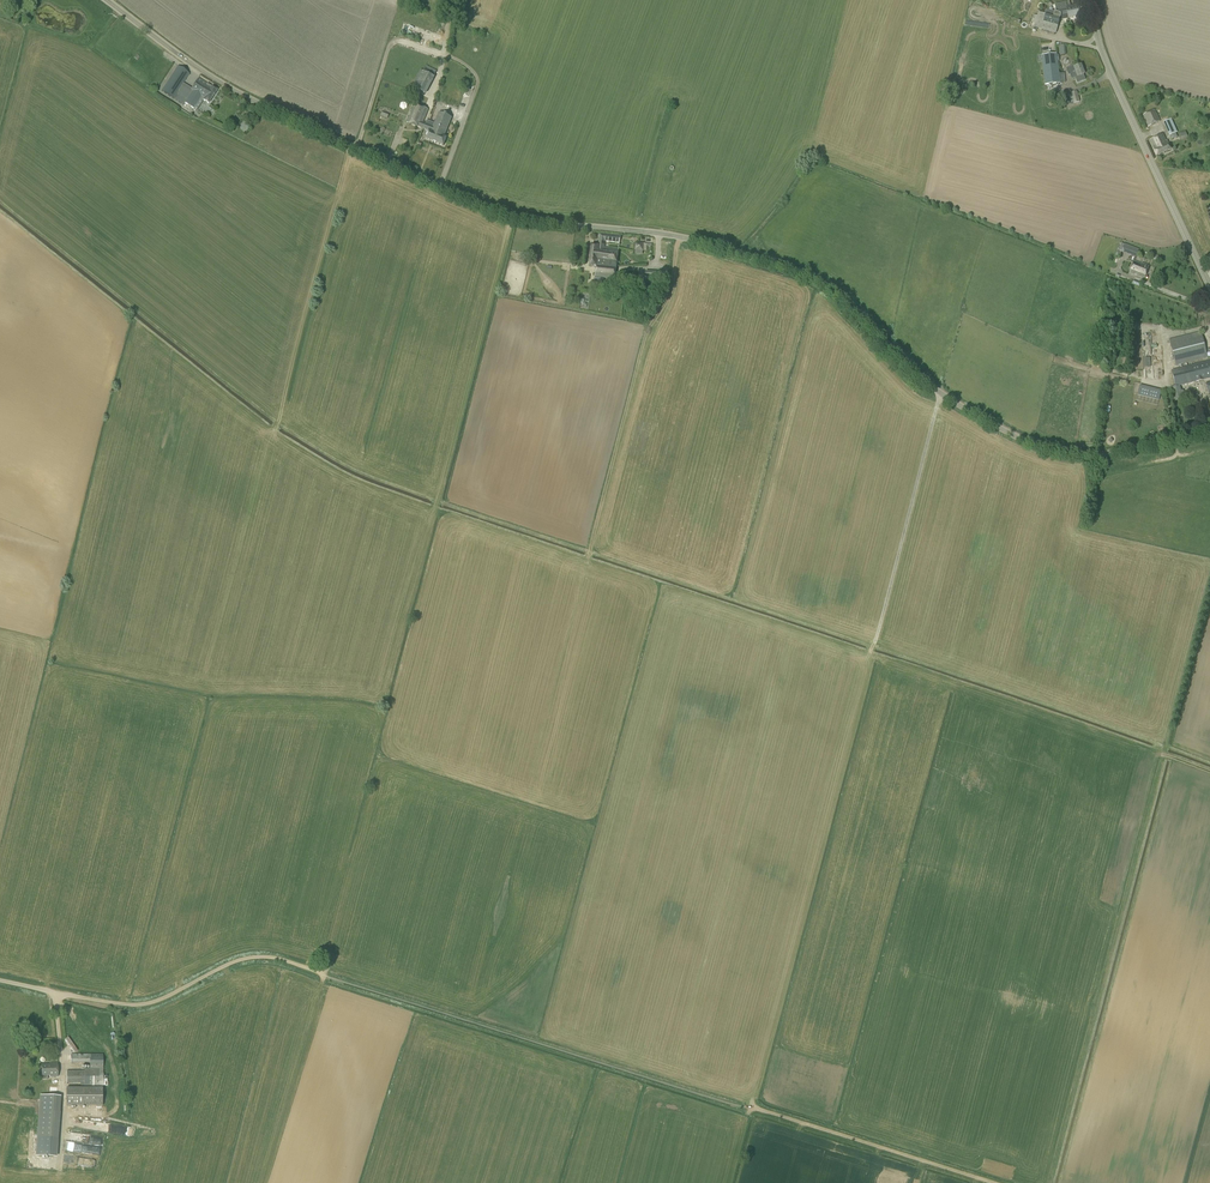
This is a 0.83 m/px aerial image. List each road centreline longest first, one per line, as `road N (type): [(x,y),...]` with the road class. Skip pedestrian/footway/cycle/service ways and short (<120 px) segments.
road 1 (unclassified): [(1209,431),(1105,454),(1034,445),(940,393),(805,274),(670,235),(498,214),(249,99),(107,0)]
road 2 (track): [(1048,1182),(1209,577)]
road 3 (unclassified): [(327,977),(254,959),(133,1007),(0,982)]
road 4 (tertiary): [(1209,285),(1120,93),(1091,0)]
road 5 (track): [(873,656),(940,393)]
road 6 (unclassified): [(995,1182),(753,1107)]
road 7 (track): [(439,187),(478,84),(469,67),(443,55),(448,23)]

